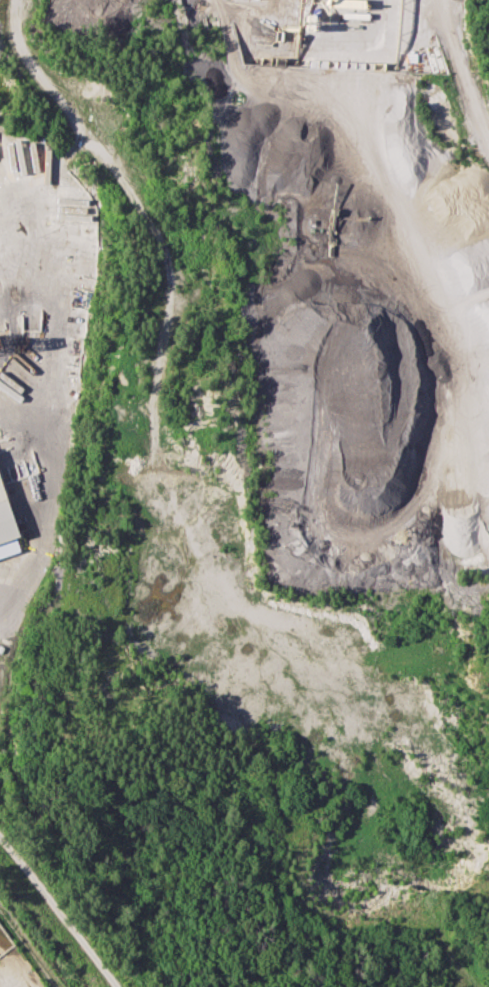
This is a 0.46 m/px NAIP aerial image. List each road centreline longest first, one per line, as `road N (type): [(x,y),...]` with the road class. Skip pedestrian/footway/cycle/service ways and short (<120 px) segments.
road 1 (residential): [(118,986),(0,834)]

